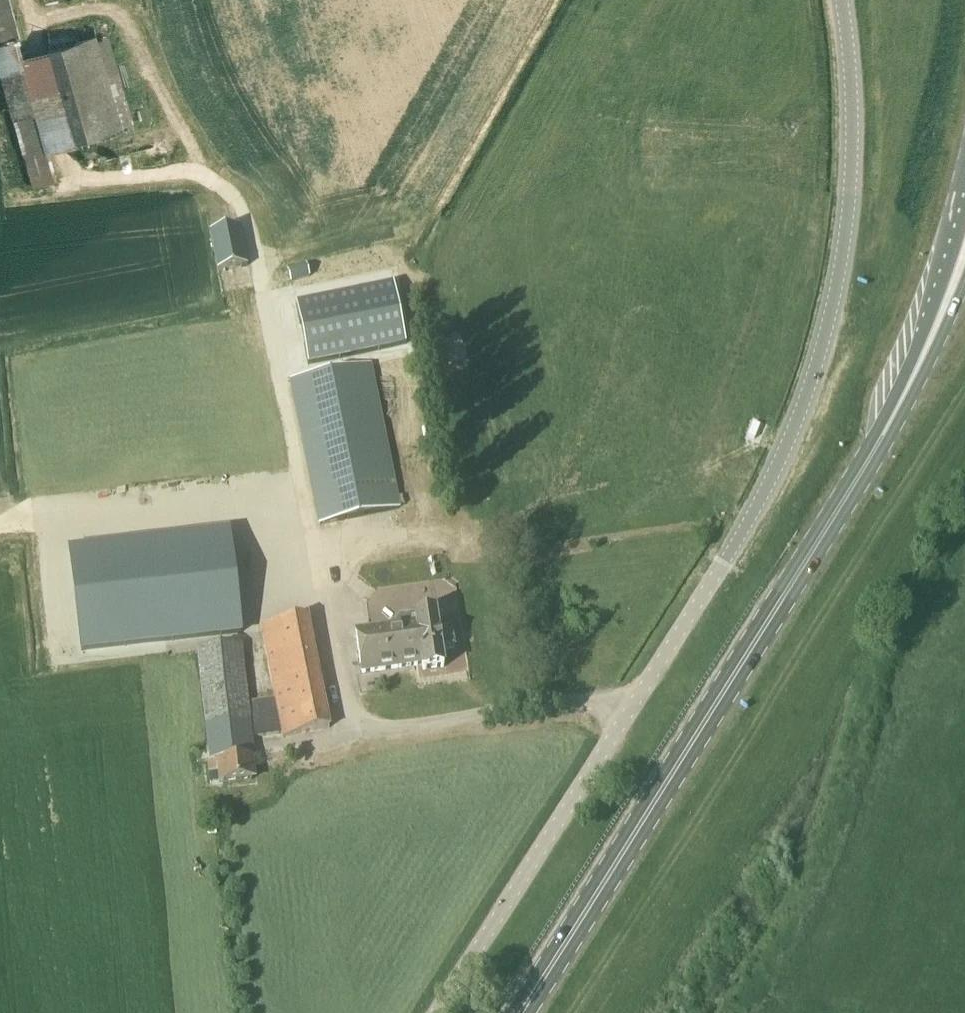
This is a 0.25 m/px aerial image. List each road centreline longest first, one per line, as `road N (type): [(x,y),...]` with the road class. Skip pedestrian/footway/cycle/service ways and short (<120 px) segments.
road 1 (unclassified): [(840,0),(852,121),(842,252),(812,379),(778,463),(727,559),(435,1012)]
road 2 (primary): [(525,1012),(897,411),(964,255)]

